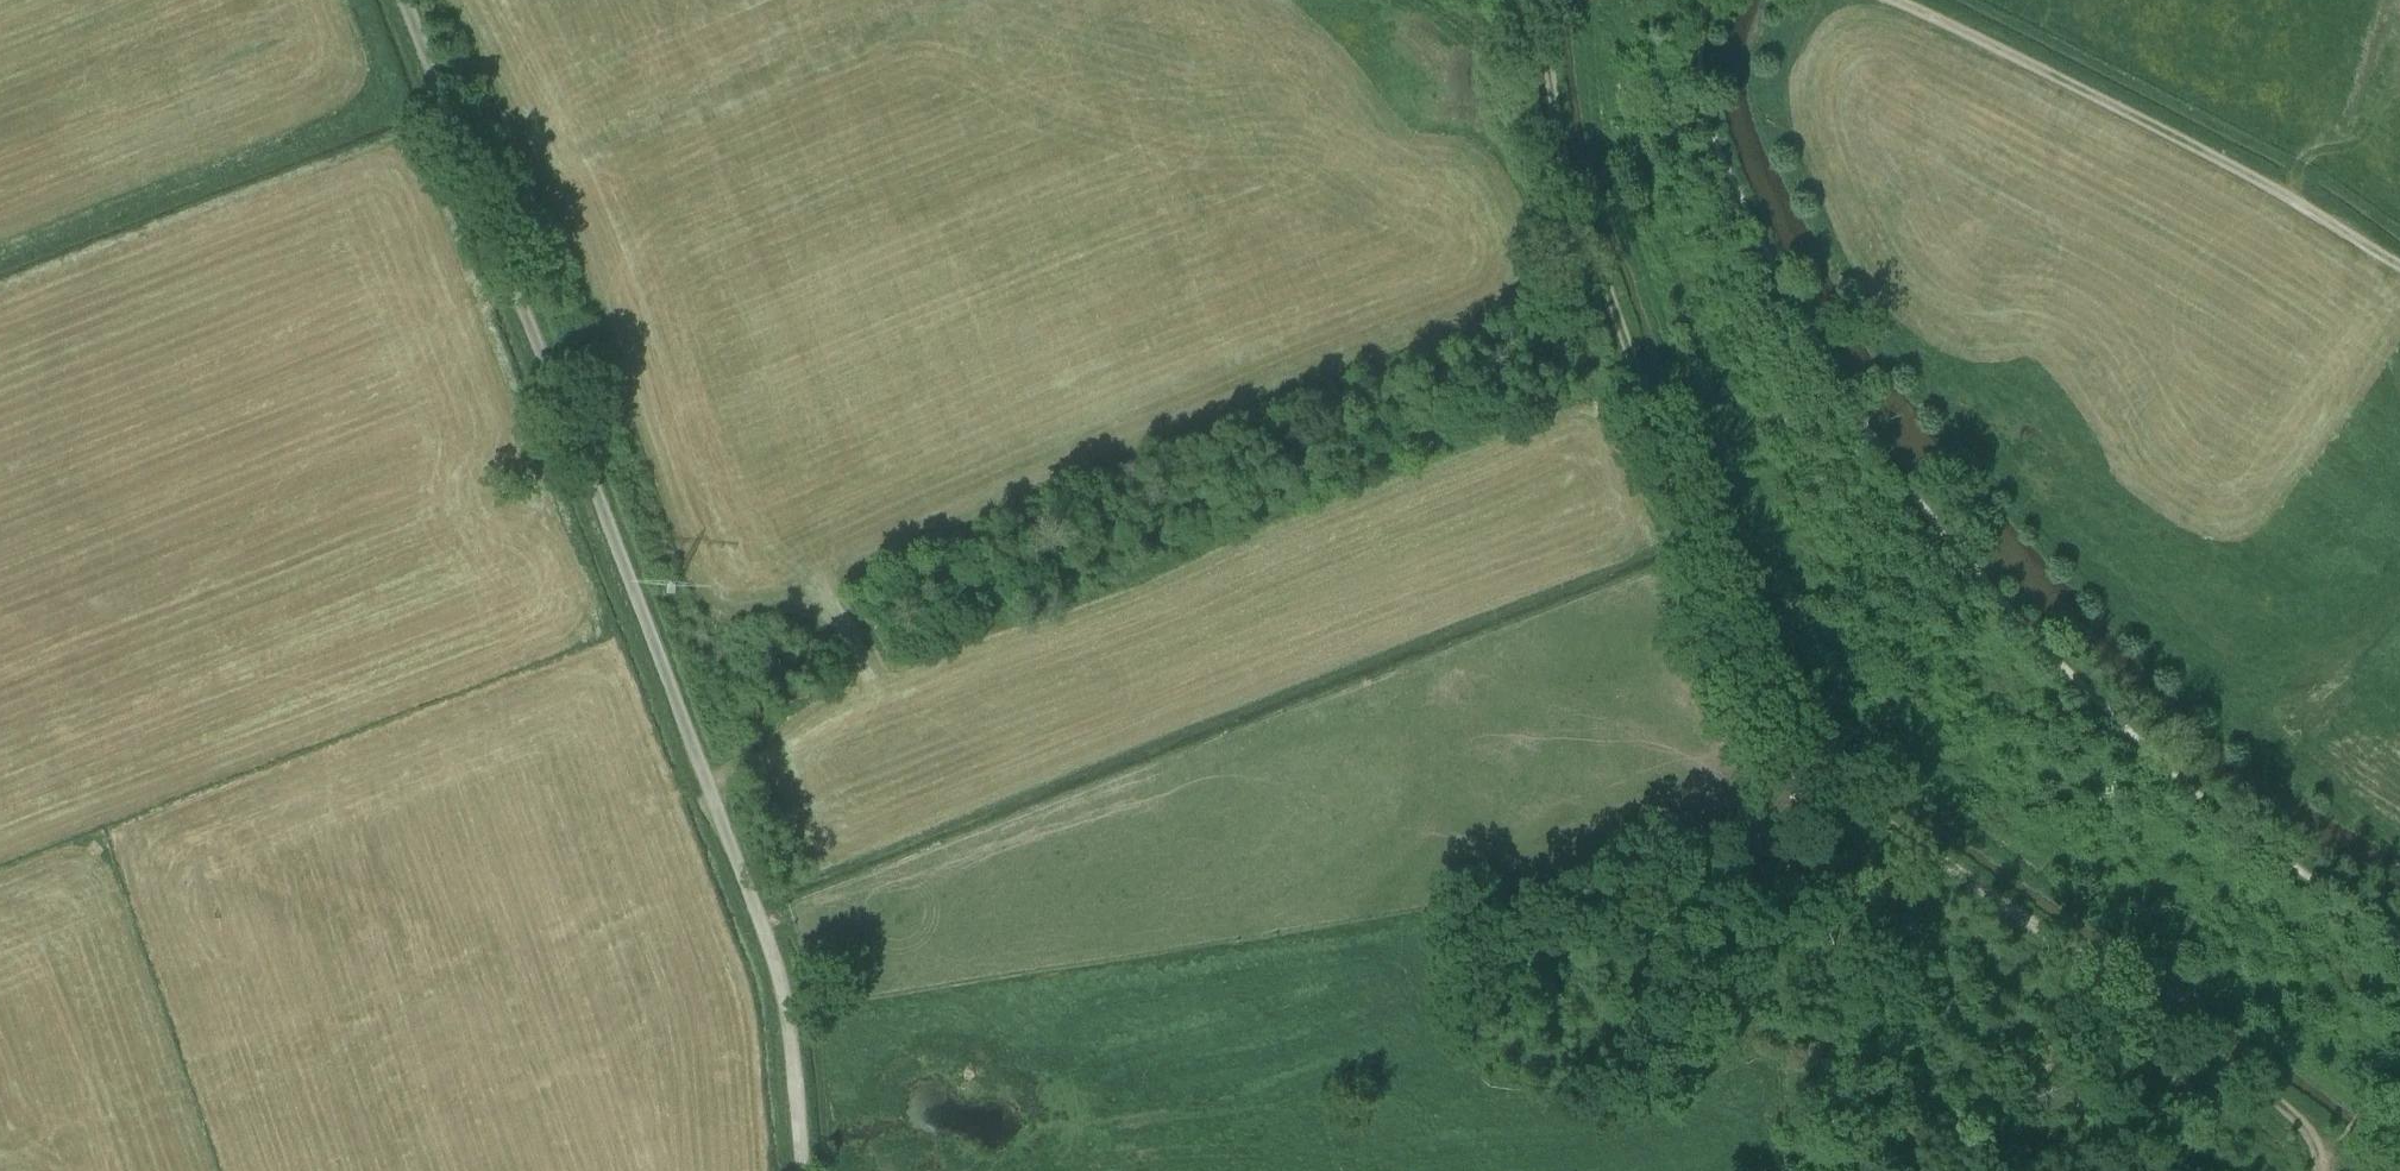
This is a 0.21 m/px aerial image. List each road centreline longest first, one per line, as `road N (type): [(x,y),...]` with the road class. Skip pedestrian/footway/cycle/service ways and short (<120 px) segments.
road 1 (track): [(804,1170),(788,999),(410,0)]
road 2 (track): [(2129,1001),(1848,802),(1770,716),(1720,619),(1565,164),(1532,0)]
road 3 (track): [(2399,270),(2325,212),(1907,0)]
road 4 (track): [(2129,1001),(2338,1144)]

